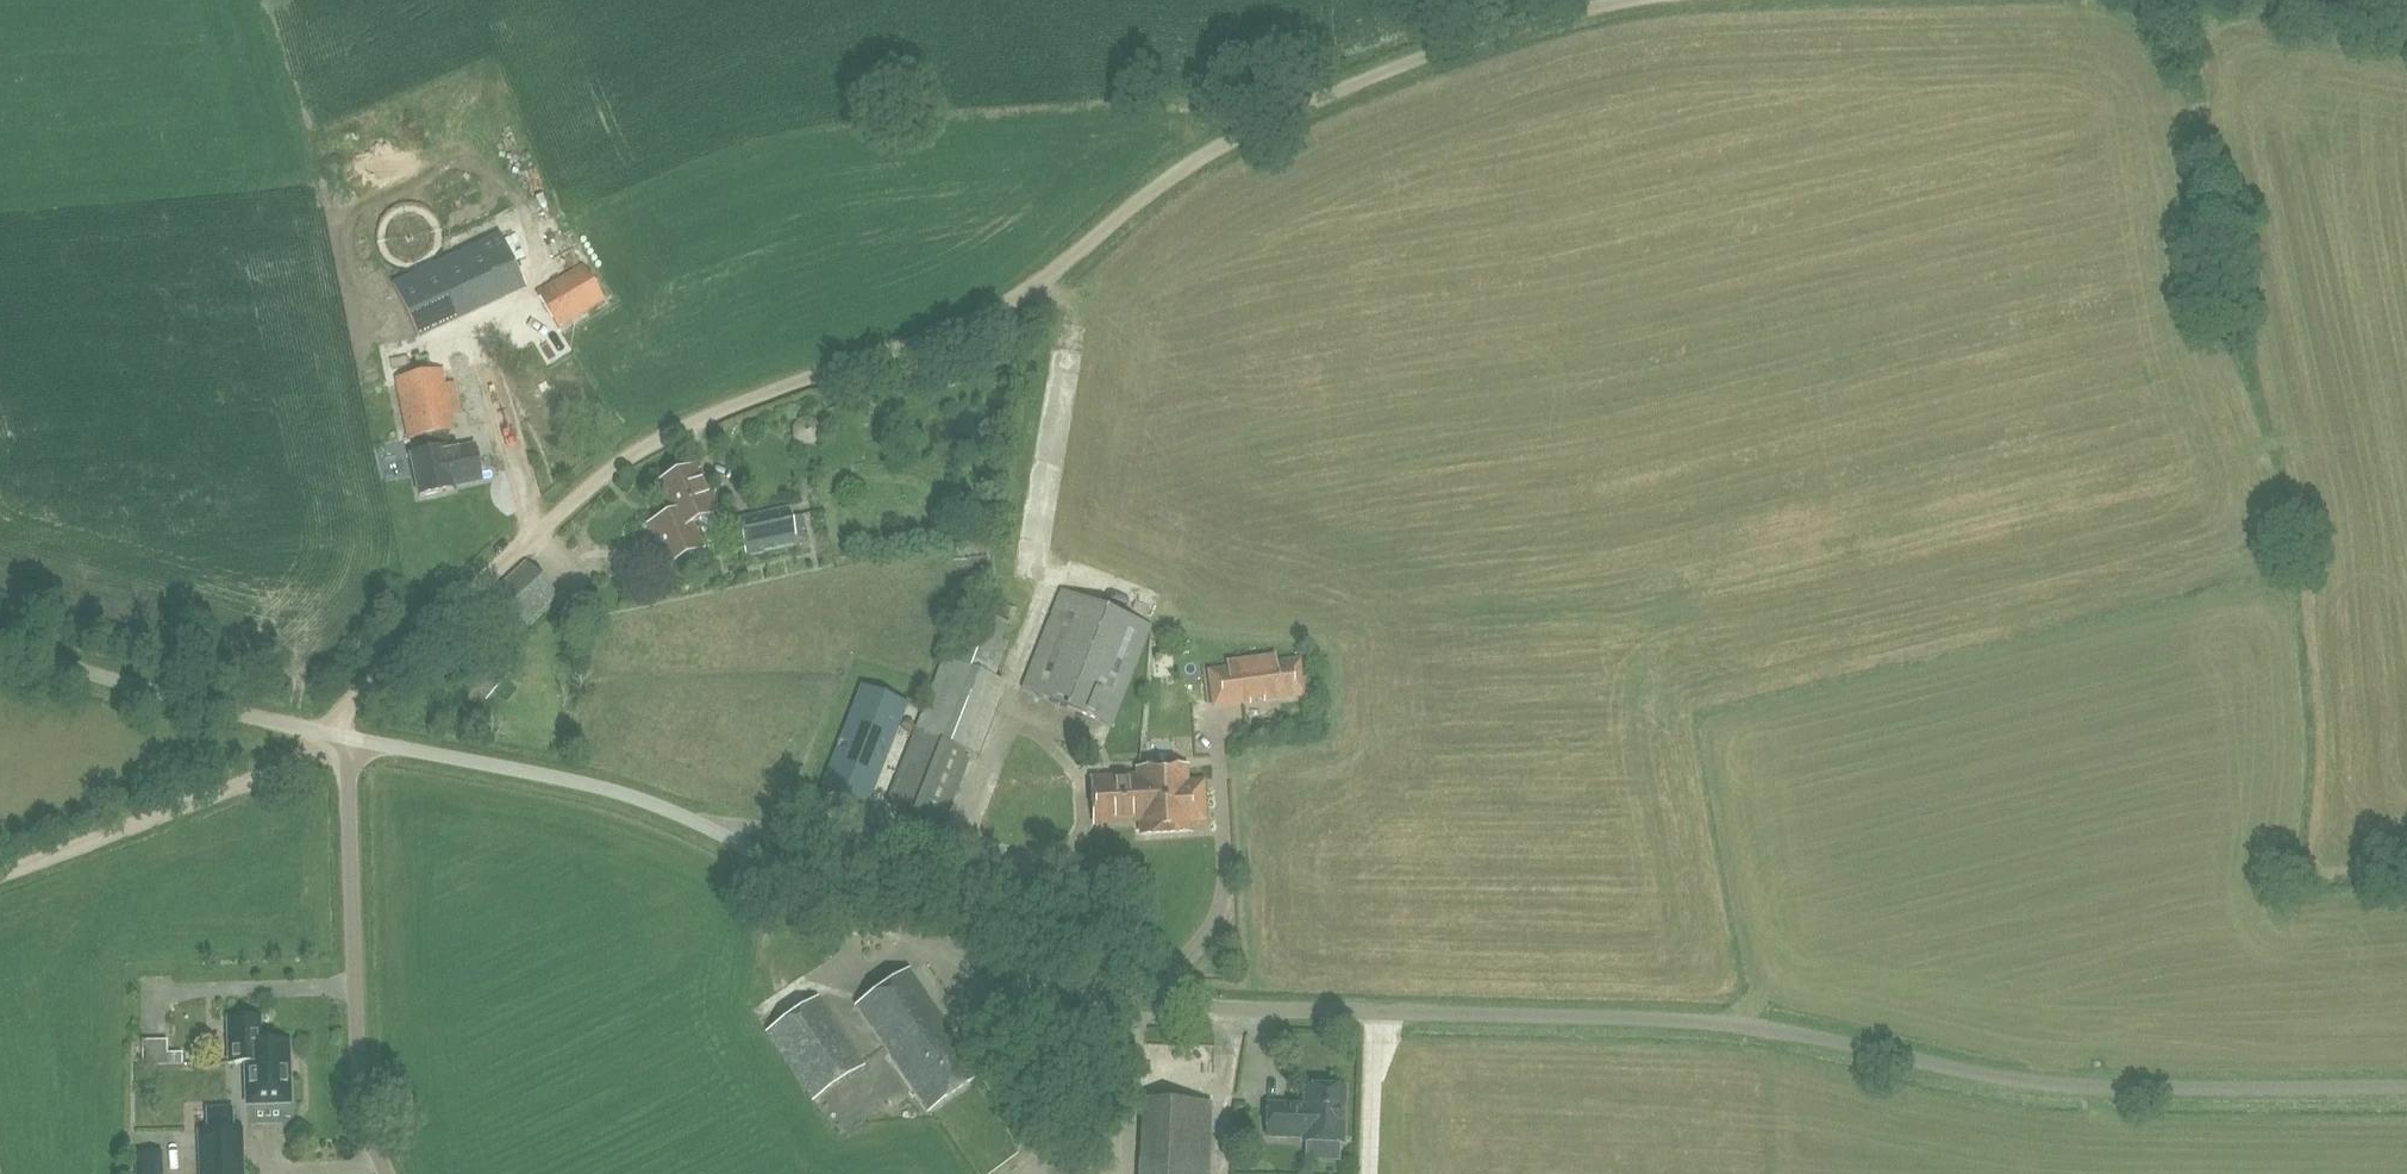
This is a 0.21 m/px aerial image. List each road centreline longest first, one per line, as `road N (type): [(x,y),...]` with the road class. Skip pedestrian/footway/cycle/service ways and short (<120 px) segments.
road 1 (unclassified): [(346,738),(654,803),(970,957),(1091,991),(1225,1009),(1716,1022),(1976,1079),(2124,1093),(2406,1090)]
road 2 (track): [(0,873),(346,738),(362,693),(654,443),(992,315),(1185,165),(1359,78),(1614,0)]
road 3 (unclassified): [(388,1173),(357,1086),(346,738)]
road 4 (unclassified): [(346,738),(0,649)]

